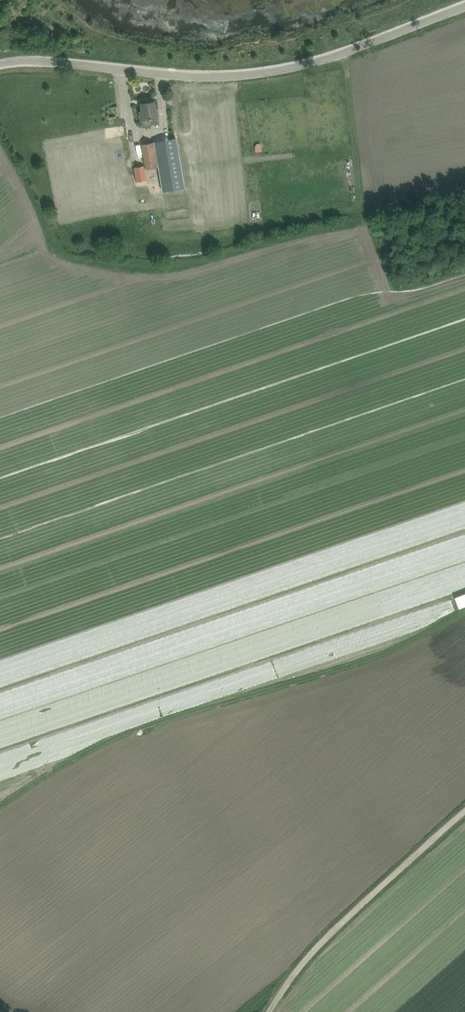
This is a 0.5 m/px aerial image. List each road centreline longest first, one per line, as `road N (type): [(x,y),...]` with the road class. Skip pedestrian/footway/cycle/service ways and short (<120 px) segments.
road 1 (unclassified): [(0,64),(188,76),(266,72),(464,7)]
road 2 (track): [(270,1011),(337,924),(464,812)]

